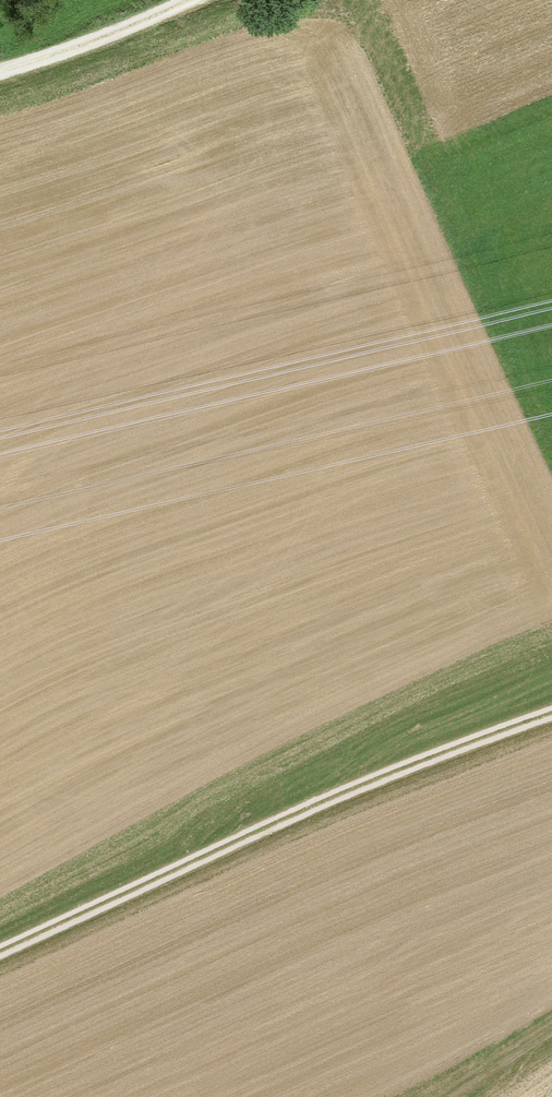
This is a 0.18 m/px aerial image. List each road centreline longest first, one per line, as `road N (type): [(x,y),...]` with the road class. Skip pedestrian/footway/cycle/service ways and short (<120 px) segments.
road 1 (track): [(0,944),(551,710)]
road 2 (track): [(0,72),(187,0)]
road 3 (track): [(336,0),(402,153)]
road 4 (track): [(551,1030),(452,1096)]

